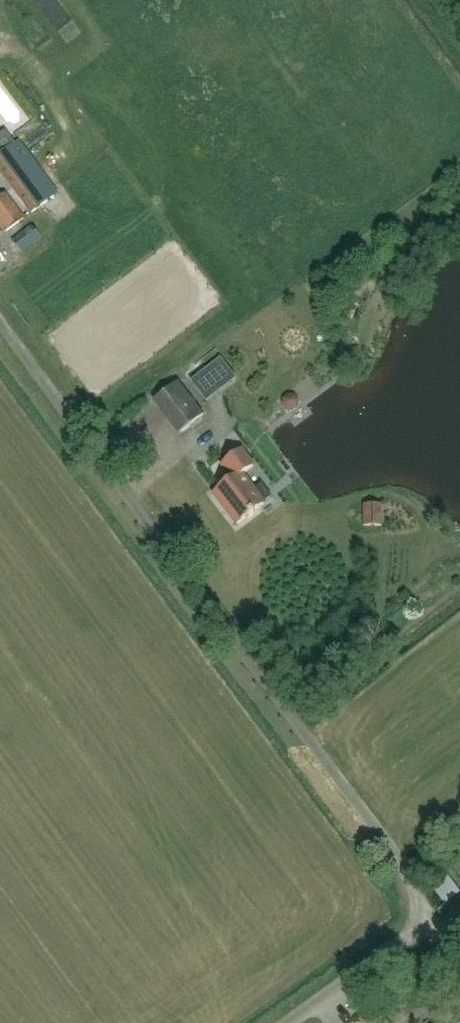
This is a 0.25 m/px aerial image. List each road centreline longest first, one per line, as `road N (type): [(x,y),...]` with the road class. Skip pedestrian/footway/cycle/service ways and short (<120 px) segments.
road 1 (unclassified): [(437,919),(0,330)]
road 2 (unclassified): [(291,1022),(437,919)]

